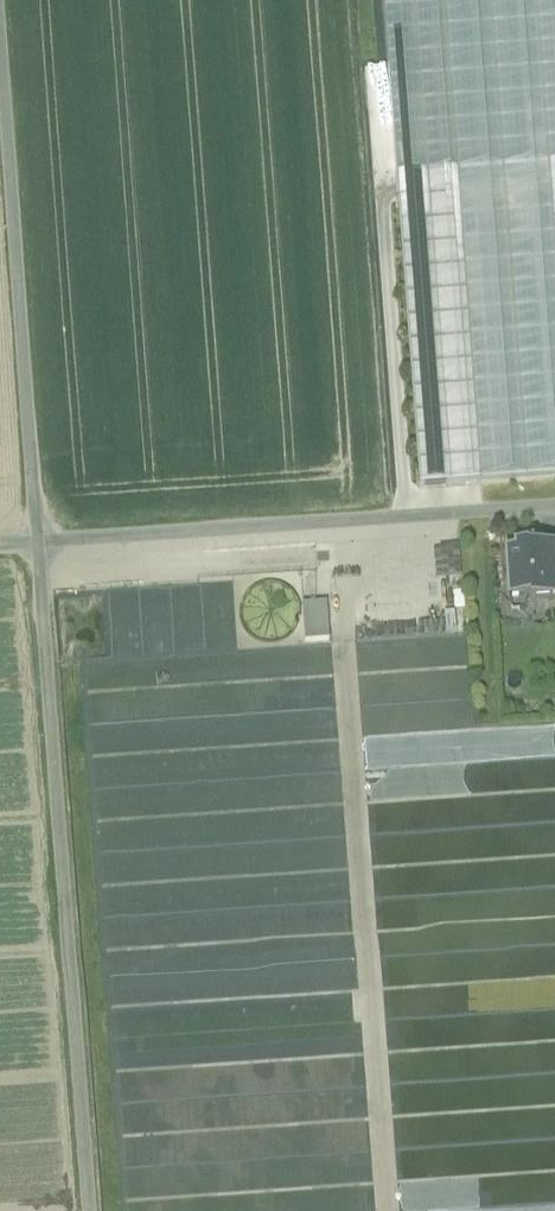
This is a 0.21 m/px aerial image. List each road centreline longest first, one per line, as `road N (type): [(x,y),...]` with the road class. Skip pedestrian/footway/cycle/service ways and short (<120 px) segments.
road 1 (track): [(385,1210),(333,526)]
road 2 (unclassified): [(35,546),(85,1210)]
road 3 (unclassified): [(10,0),(23,130),(35,546)]
road 4 (track): [(554,511),(35,546)]

